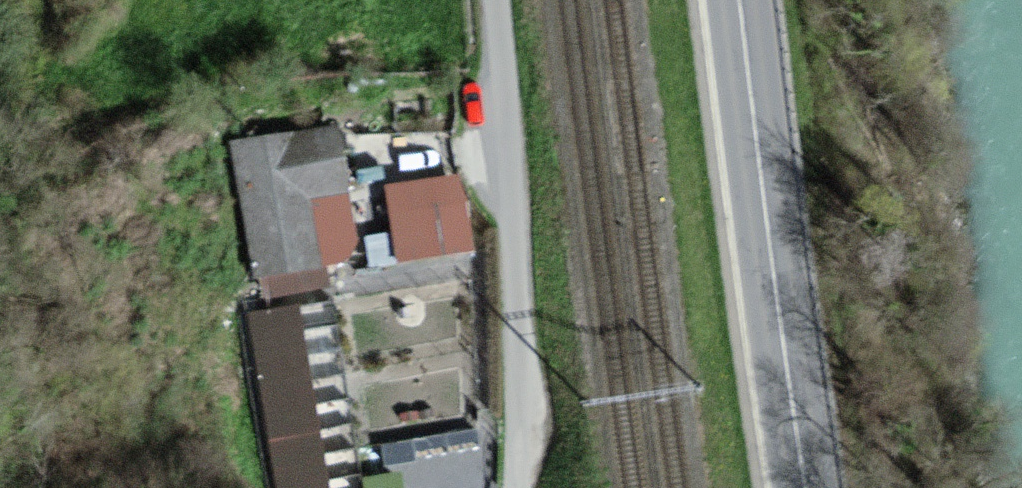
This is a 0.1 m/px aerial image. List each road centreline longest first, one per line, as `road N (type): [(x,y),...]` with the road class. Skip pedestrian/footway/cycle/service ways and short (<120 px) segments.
road 1 (secondary): [(740,0),(808,487)]
road 2 (unclassified): [(495,0),(523,386),(517,487)]

